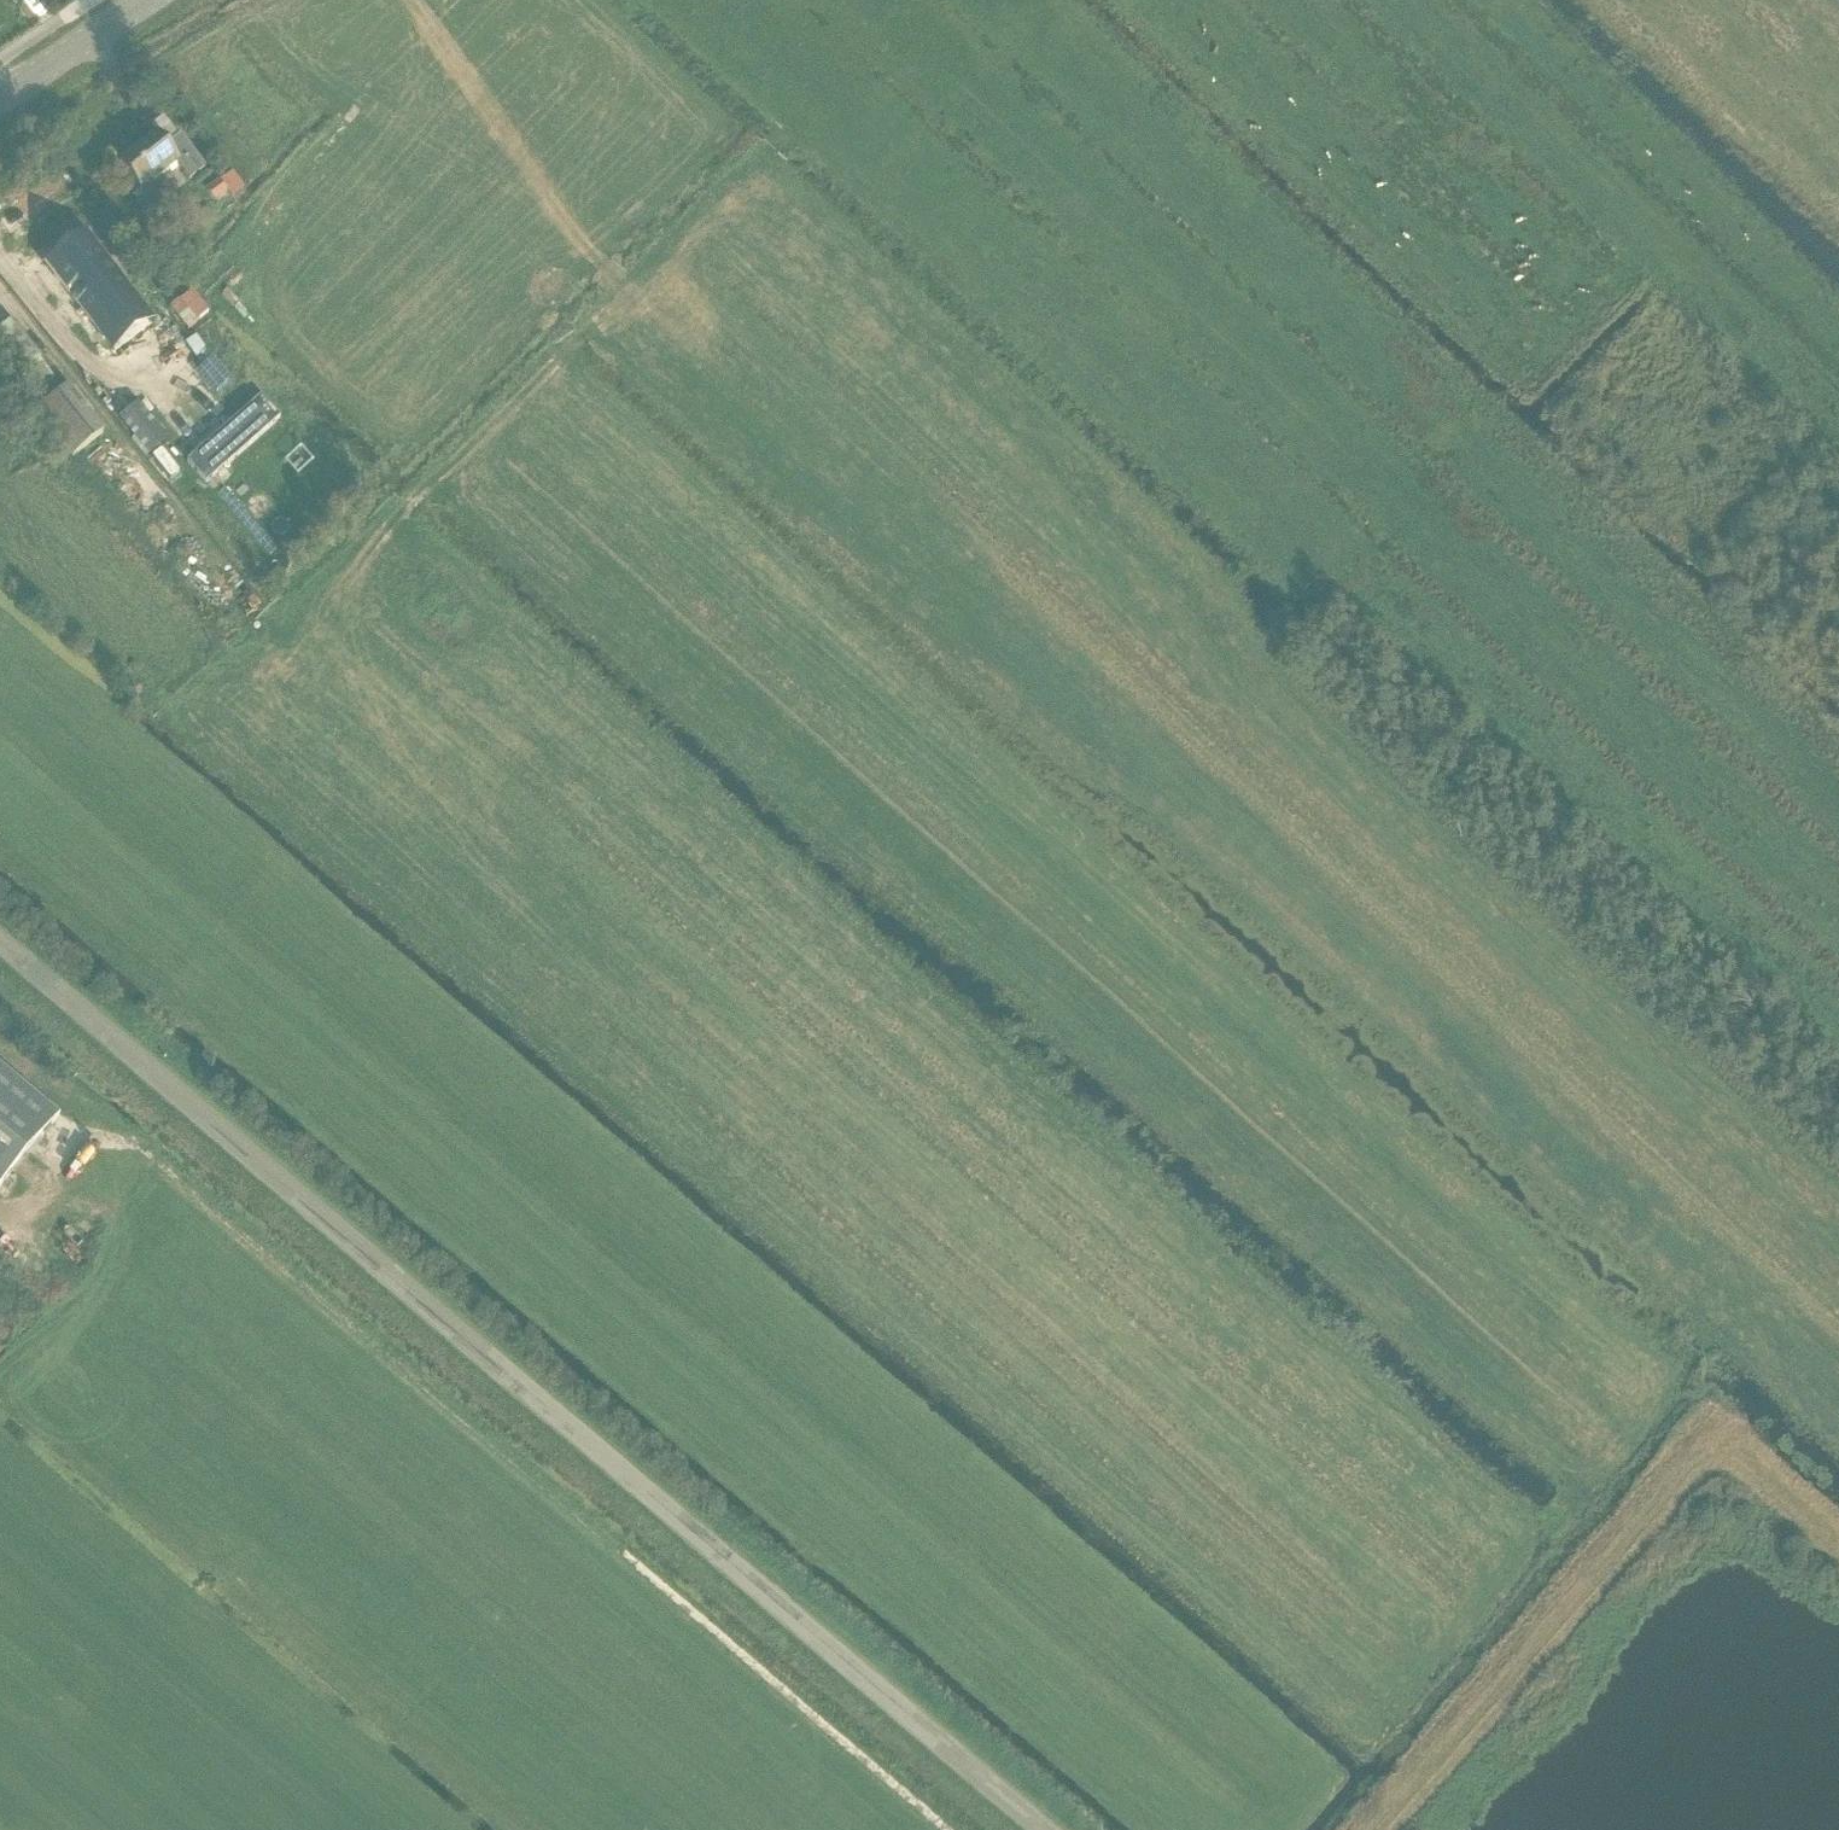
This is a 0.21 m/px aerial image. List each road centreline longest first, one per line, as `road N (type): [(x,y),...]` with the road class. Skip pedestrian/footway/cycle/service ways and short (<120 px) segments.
road 1 (tertiary): [(1042,1829),(0,943)]
road 2 (secondary): [(0,98),(145,0)]

